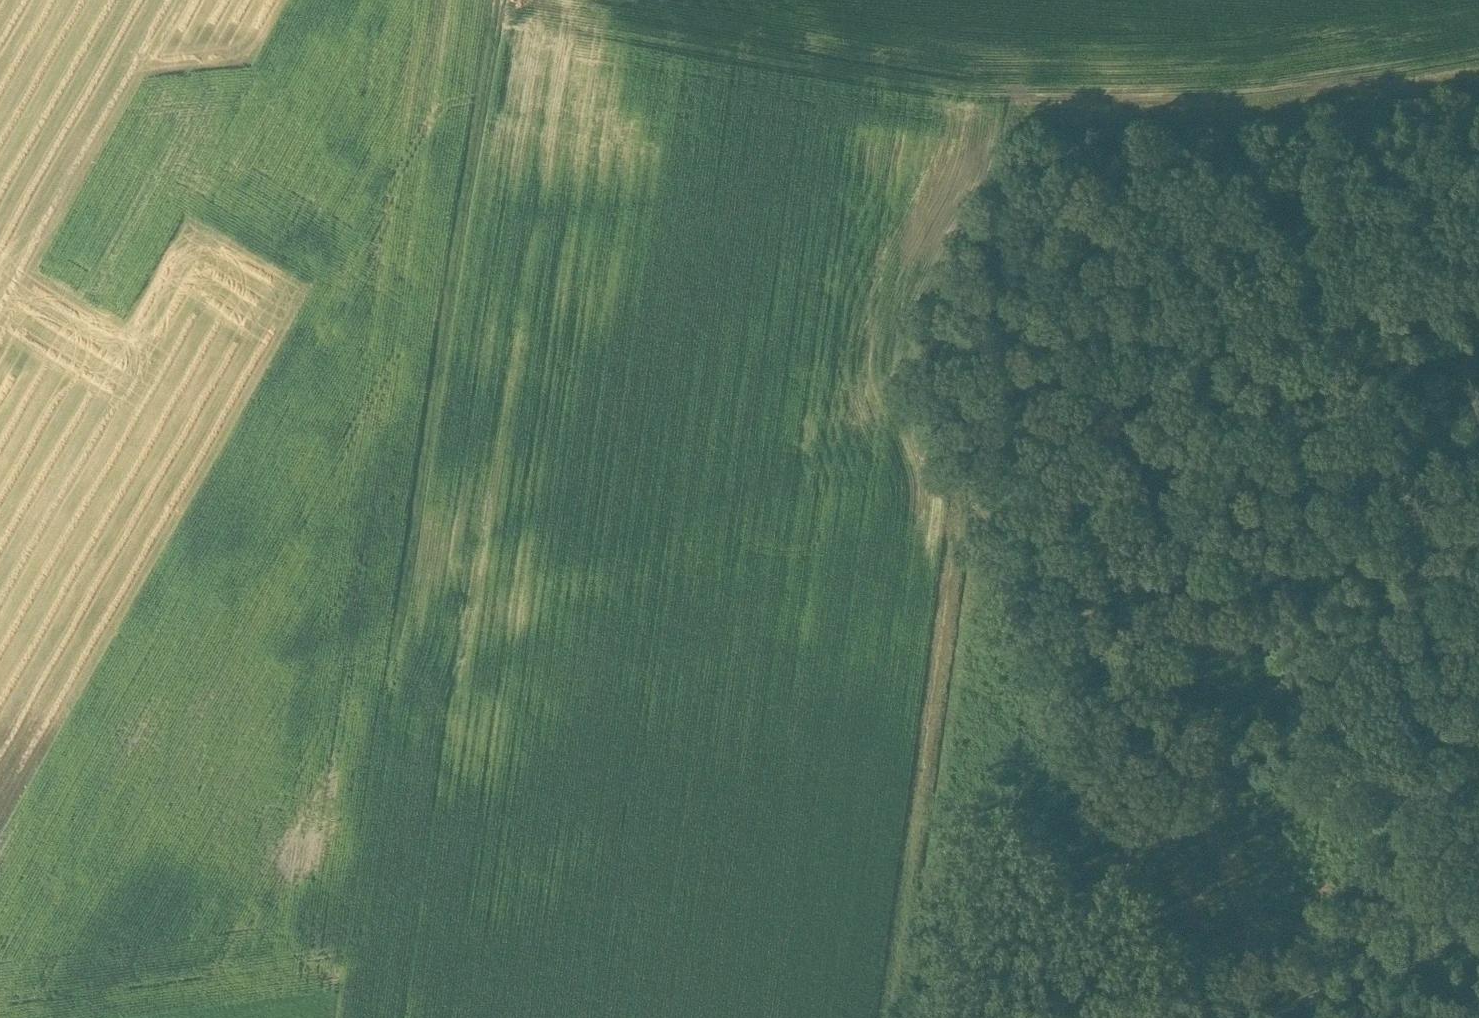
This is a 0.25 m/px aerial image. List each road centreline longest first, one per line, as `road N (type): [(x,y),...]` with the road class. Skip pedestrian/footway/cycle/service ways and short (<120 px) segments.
road 1 (track): [(949,390),(1123,321),(1284,307),(1478,306)]

